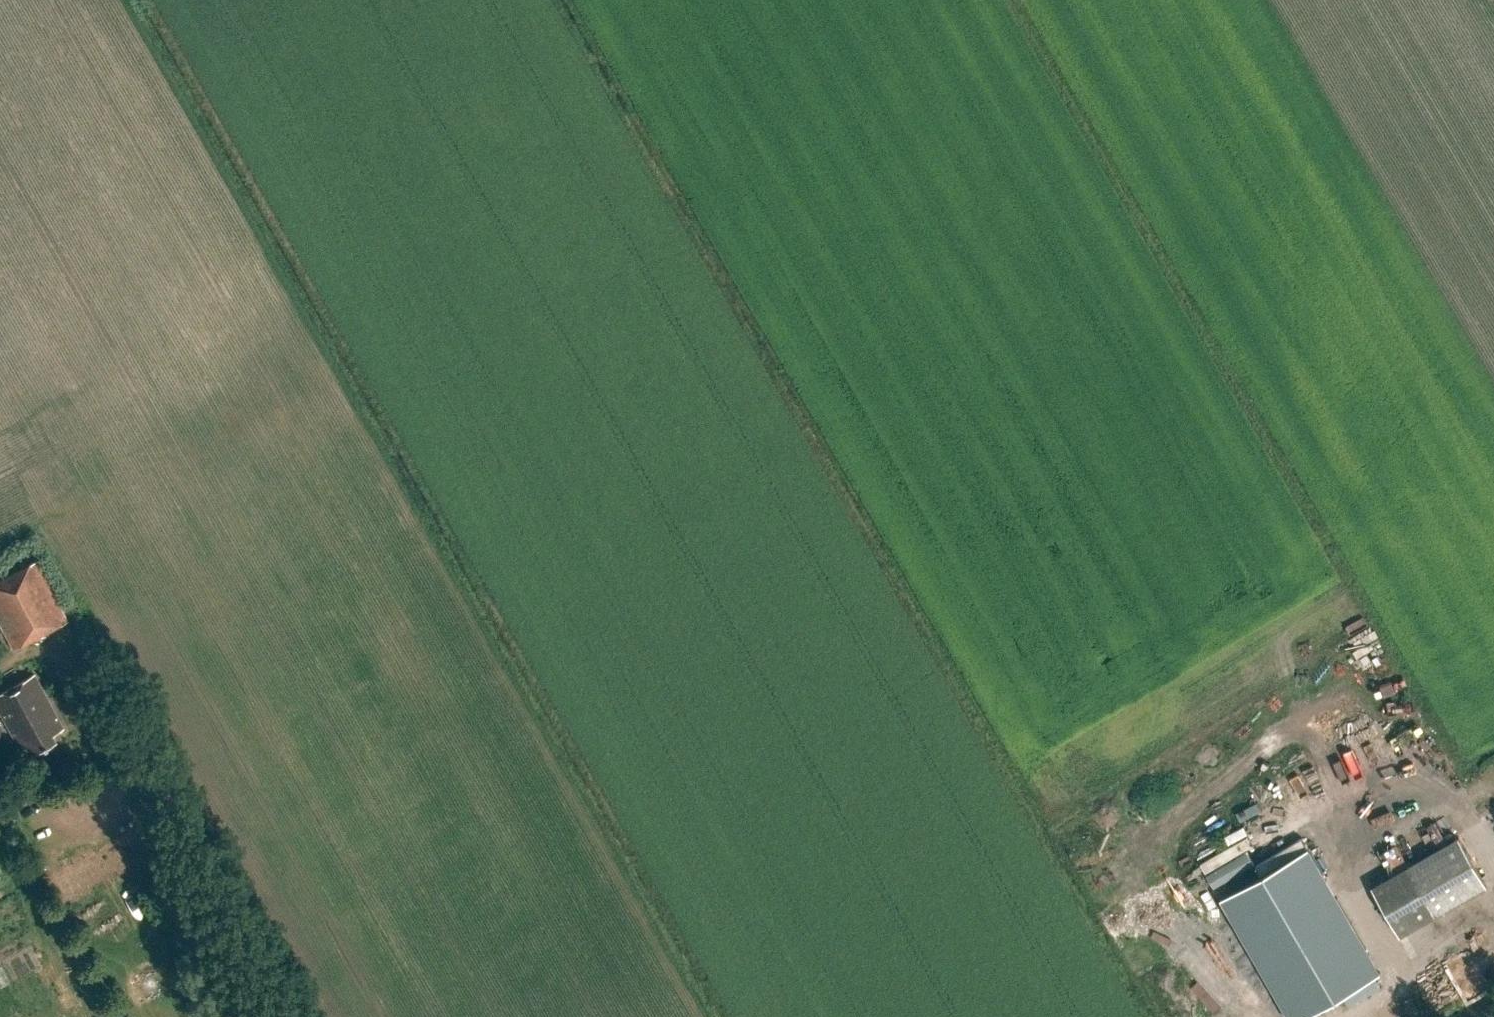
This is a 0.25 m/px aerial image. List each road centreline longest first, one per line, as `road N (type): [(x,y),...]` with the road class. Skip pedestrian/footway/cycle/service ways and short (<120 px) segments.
road 1 (track): [(295,1016),(123,725)]

